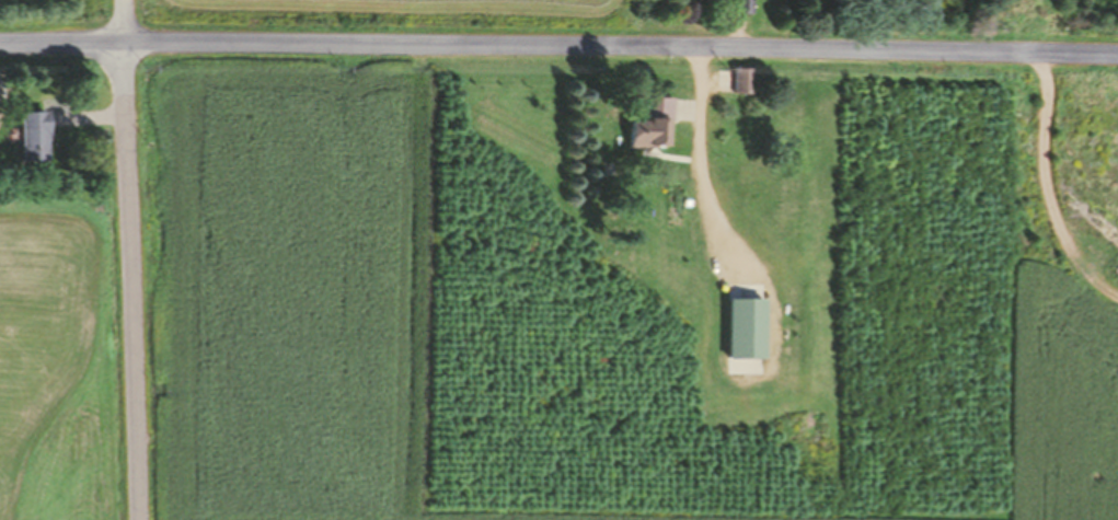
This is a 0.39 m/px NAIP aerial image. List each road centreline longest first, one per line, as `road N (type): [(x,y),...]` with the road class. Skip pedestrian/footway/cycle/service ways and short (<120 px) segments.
road 1 (residential): [(1117,52),(0,42)]
road 2 (residential): [(138,519),(123,41)]

